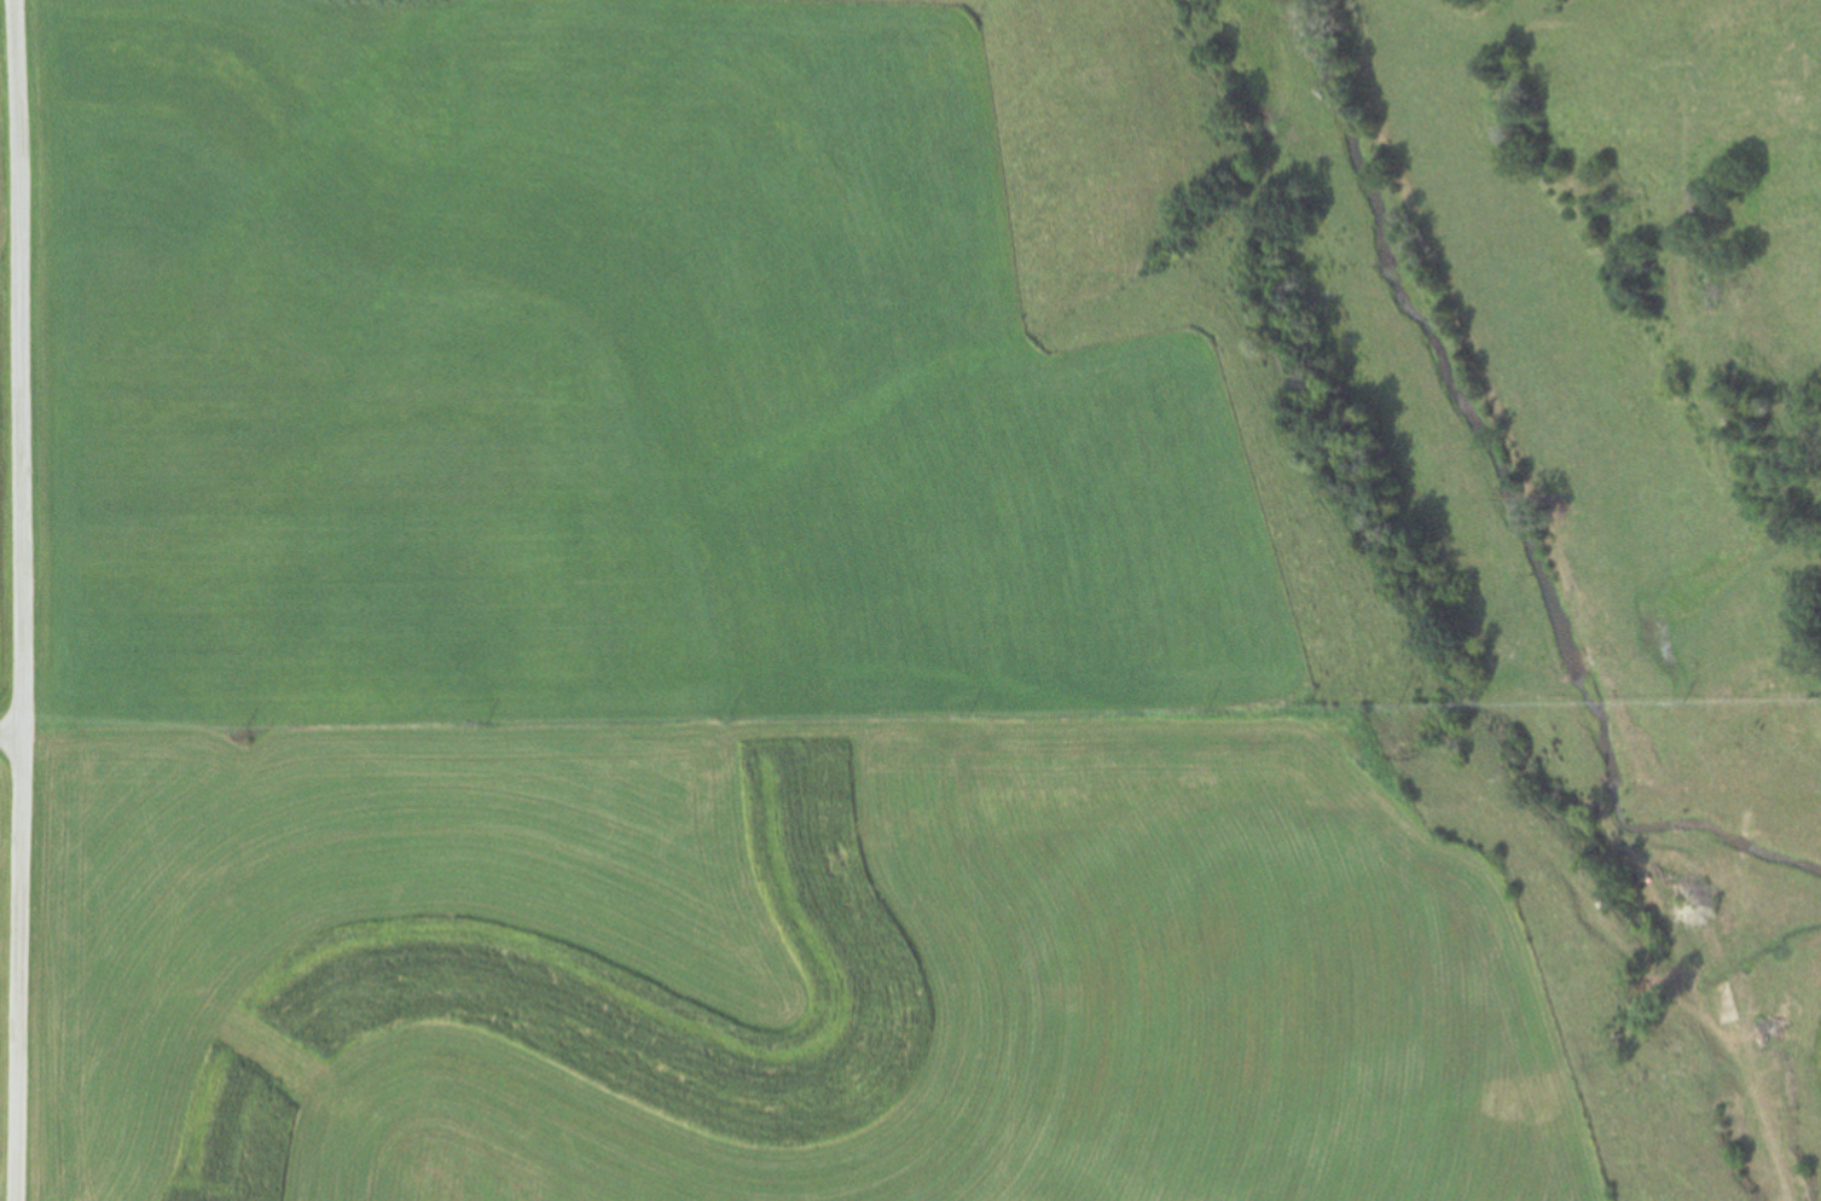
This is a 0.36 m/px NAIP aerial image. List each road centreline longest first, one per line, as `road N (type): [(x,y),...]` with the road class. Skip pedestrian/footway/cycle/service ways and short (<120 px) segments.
road 1 (residential): [(20,1200),(15,0)]

